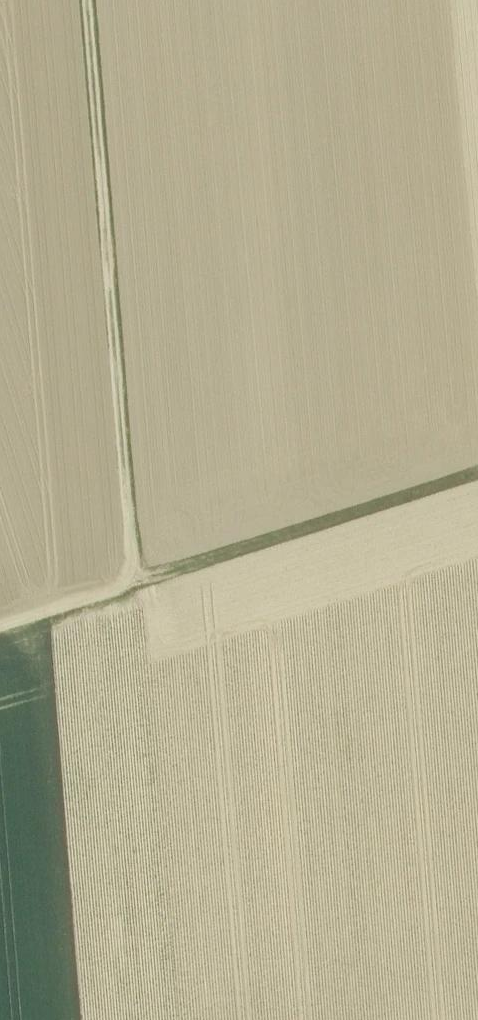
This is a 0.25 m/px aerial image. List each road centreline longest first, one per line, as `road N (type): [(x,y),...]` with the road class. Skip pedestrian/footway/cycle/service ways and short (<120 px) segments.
road 1 (track): [(87,0),(134,581),(0,624)]
road 2 (track): [(134,581),(476,474)]

